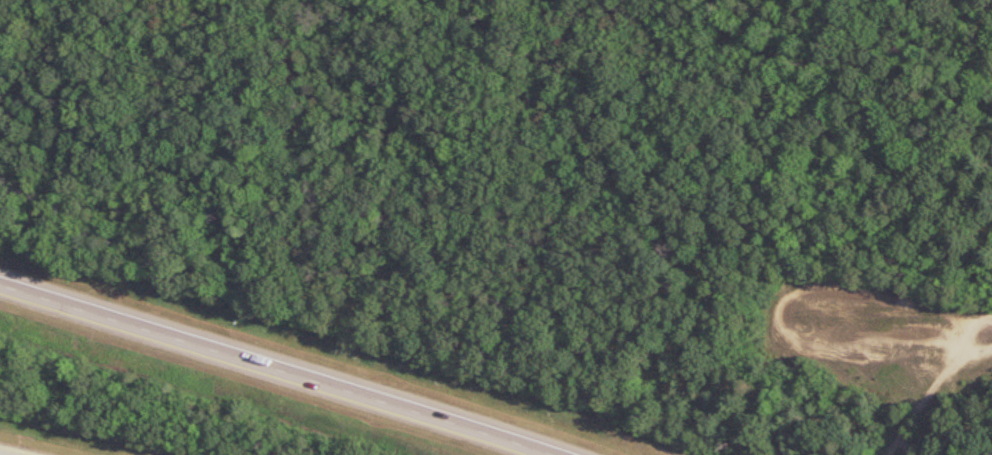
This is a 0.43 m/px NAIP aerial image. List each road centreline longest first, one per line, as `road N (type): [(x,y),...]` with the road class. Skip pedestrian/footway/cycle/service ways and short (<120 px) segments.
road 1 (motorway): [(554,454),(0,285)]
road 2 (track): [(991,329),(917,407),(891,454)]

